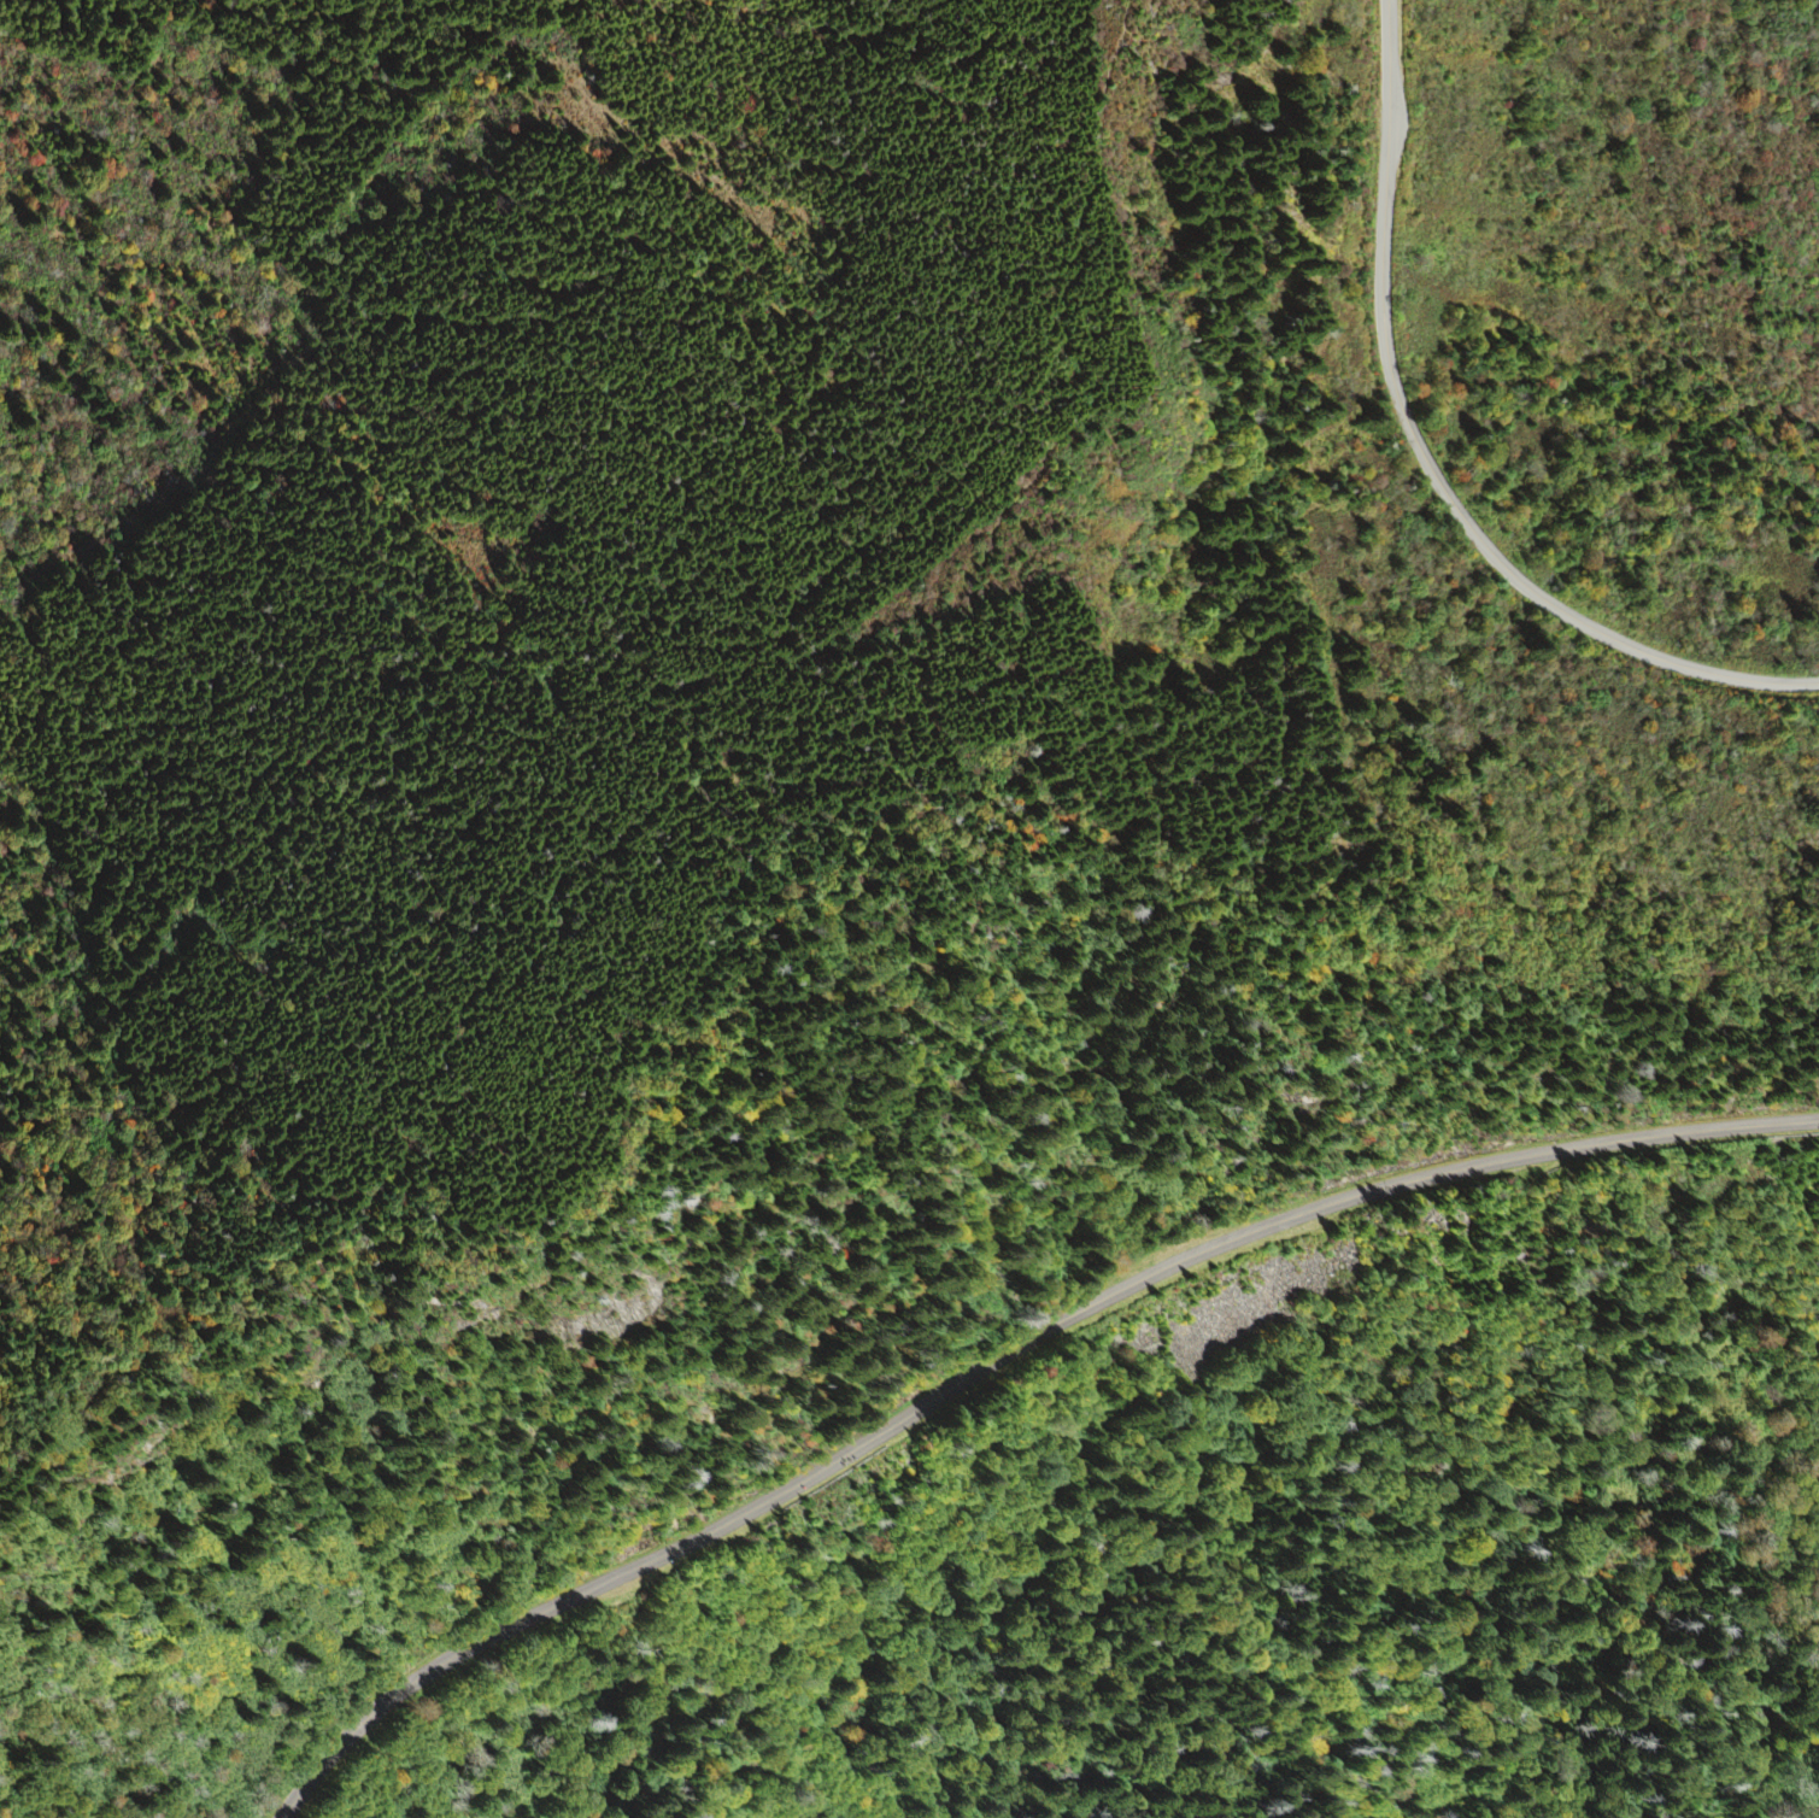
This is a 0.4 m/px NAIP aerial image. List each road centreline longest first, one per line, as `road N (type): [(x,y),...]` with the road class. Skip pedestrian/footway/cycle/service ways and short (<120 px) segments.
road 1 (secondary): [(281,1817),(335,1748),(429,1670),(780,1495),(1143,1277),(1268,1224),(1443,1172),(1566,1146),(1818,1119)]
road 2 (residential): [(1818,683),(1694,669),(1602,633),(1506,565),(1436,475),(1406,414),(1385,317),(1392,0)]

